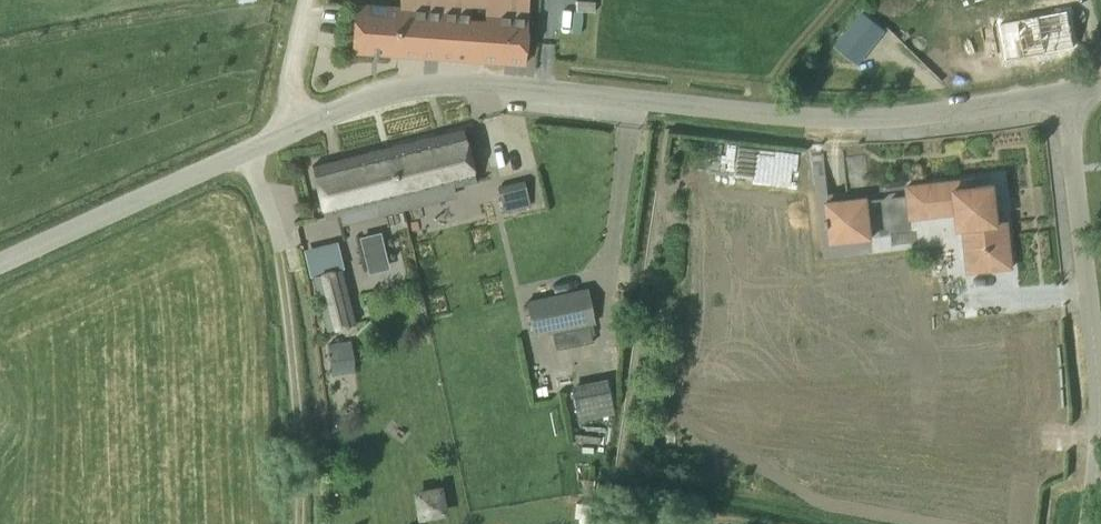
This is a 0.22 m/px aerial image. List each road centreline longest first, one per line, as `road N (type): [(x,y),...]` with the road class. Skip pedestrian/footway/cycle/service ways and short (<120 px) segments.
road 1 (unclassified): [(0,261),(330,112),(408,88),(494,82),(854,117),(1067,92)]
road 2 (unclassified): [(1098,478),(1099,400),(1067,92)]
road 3 (track): [(247,150),(279,250),(297,523)]
road 4 (track): [(289,131),(310,0)]

